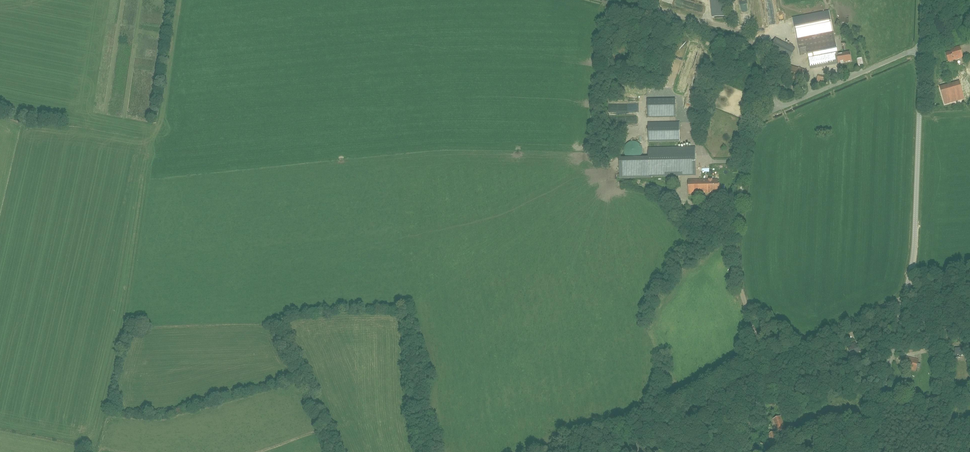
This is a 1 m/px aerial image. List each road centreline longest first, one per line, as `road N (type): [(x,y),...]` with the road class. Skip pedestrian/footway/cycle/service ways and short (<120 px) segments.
road 1 (unclassified): [(633,451),(799,348),(905,295)]
road 2 (track): [(769,366),(742,295),(735,240),(746,131),(780,107)]
road 3 (tertiary): [(905,295),(920,48)]
road 4 (unclassified): [(780,107),(743,35),(602,0)]
road 5 (track): [(914,292),(947,405),(952,451)]
road 6 (tertiary): [(868,451),(905,295)]
road 7 (unclassified): [(780,107),(920,48)]

